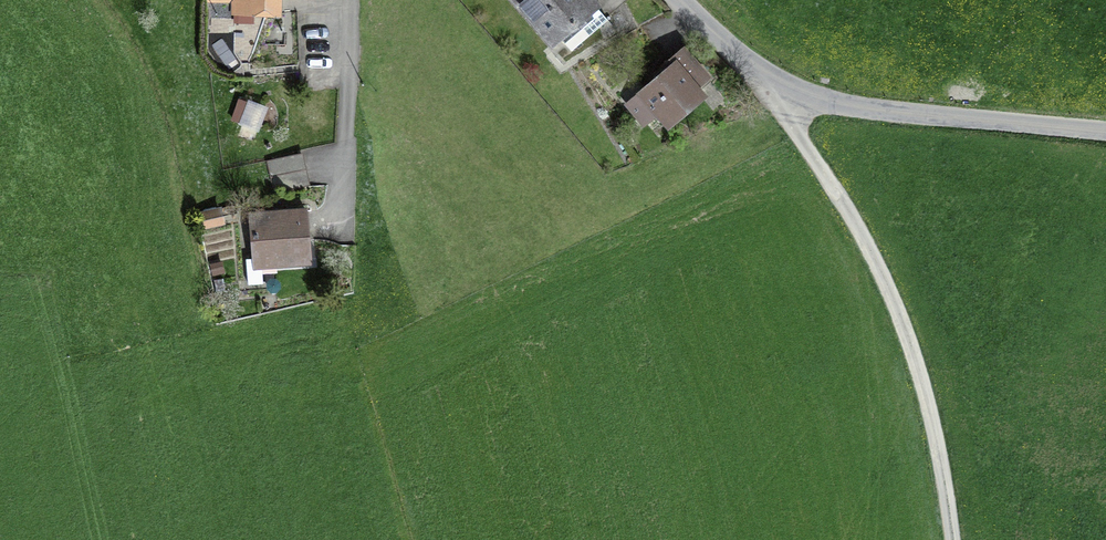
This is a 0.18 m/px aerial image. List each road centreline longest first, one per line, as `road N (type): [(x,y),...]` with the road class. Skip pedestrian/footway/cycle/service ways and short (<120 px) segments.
road 1 (track): [(791,87),(807,146),(882,269),(922,370),(955,539)]
road 2 (unclassified): [(1105,132),(850,106),(791,87),(685,0)]
road 3 (track): [(352,0),(340,227)]

